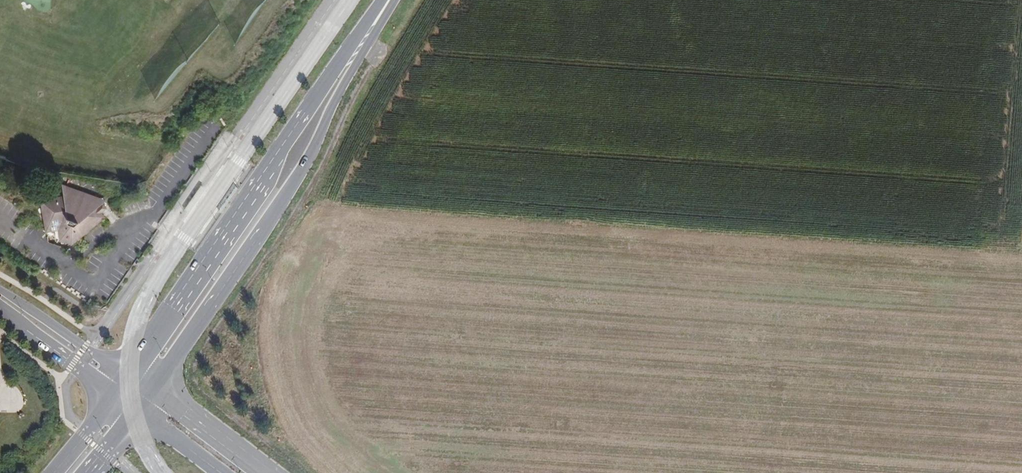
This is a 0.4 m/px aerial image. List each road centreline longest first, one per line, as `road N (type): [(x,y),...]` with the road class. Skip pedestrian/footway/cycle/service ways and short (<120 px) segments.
road 1 (track): [(303,472),(201,391),(196,365),(323,166),(379,54),(367,46)]
road 2 (primary): [(152,392),(313,152),(392,0)]
road 3 (primary): [(384,0),(125,373)]
road 4 (tertiary): [(0,297),(15,322),(112,392)]
road 5 (tertiary): [(125,373),(0,295)]
road 6 (secondary): [(261,472),(152,392)]

